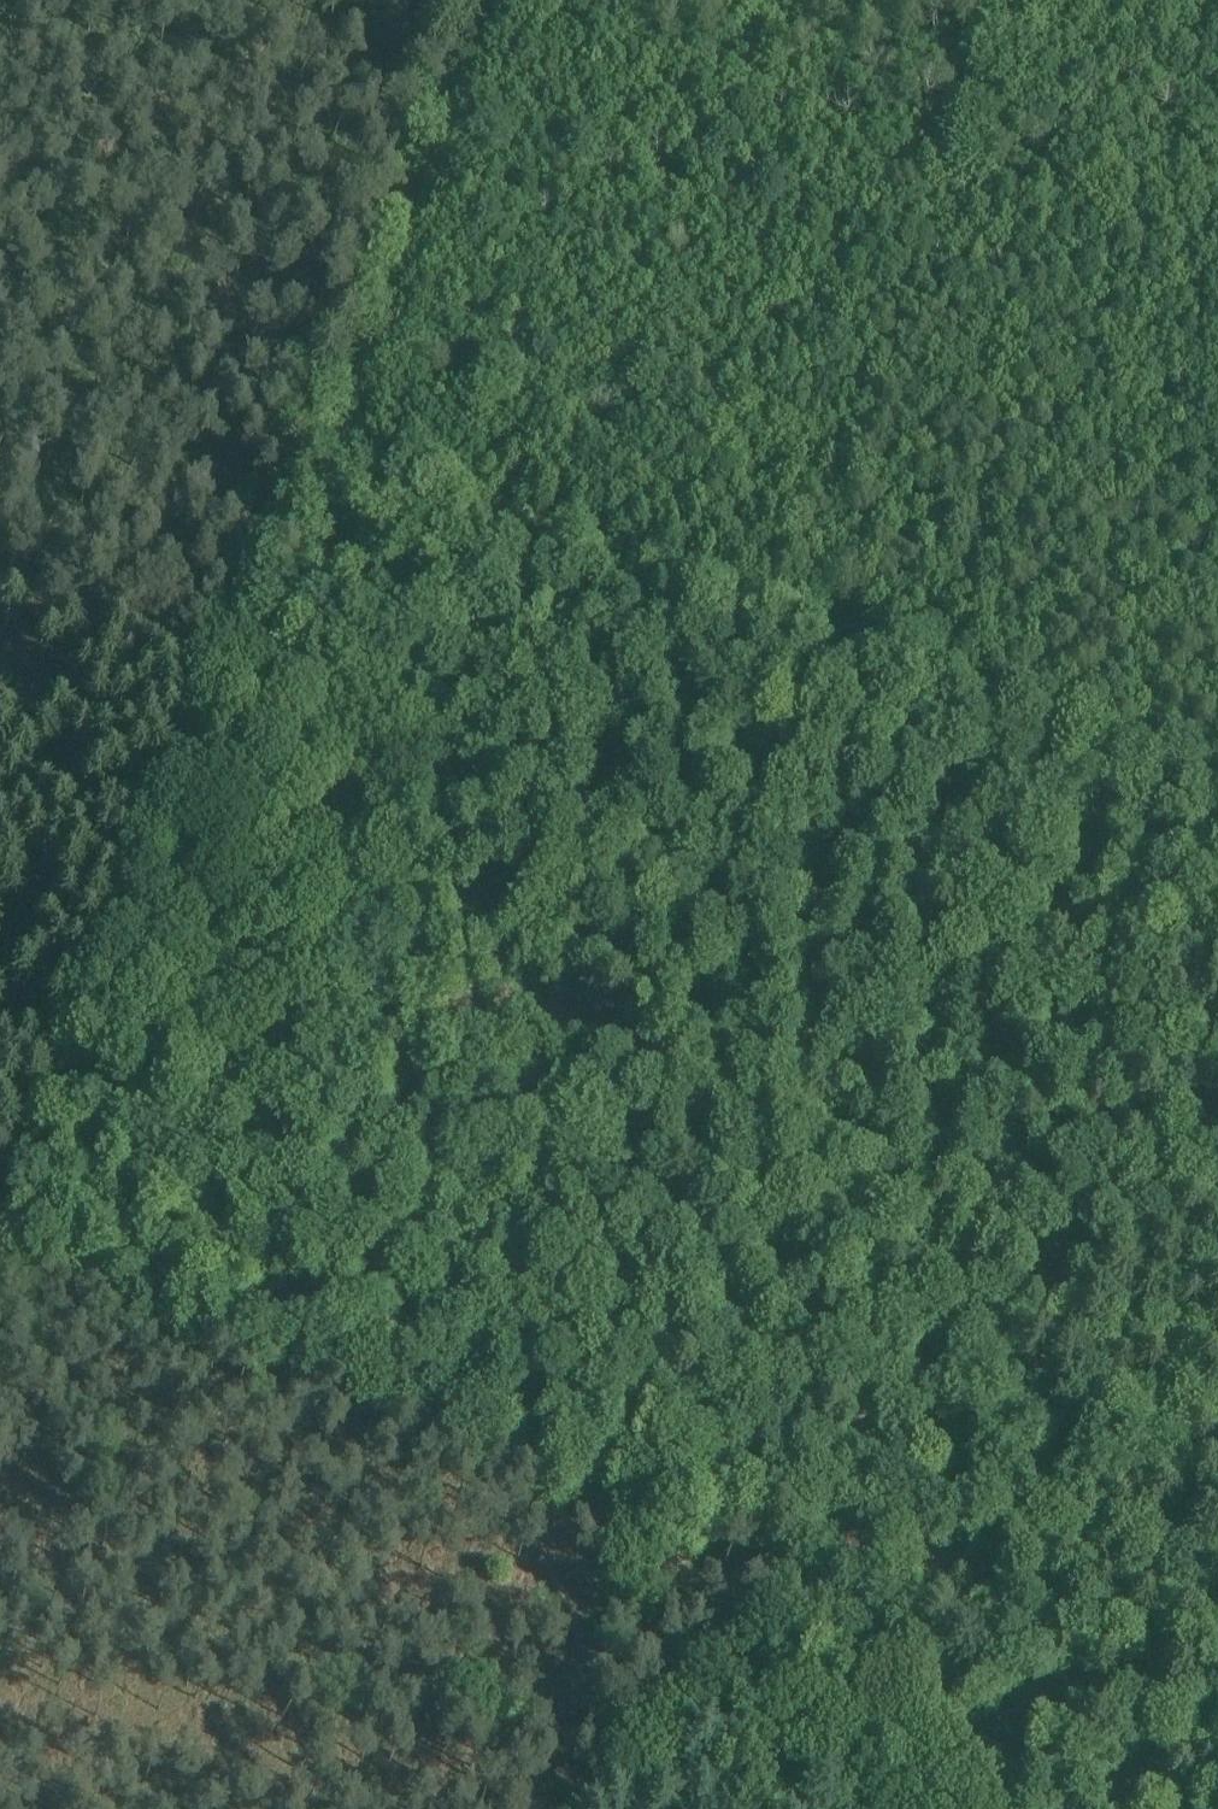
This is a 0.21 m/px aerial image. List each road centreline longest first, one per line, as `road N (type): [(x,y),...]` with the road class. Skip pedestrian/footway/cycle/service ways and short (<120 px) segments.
road 1 (track): [(0,1246),(326,452),(495,0)]

